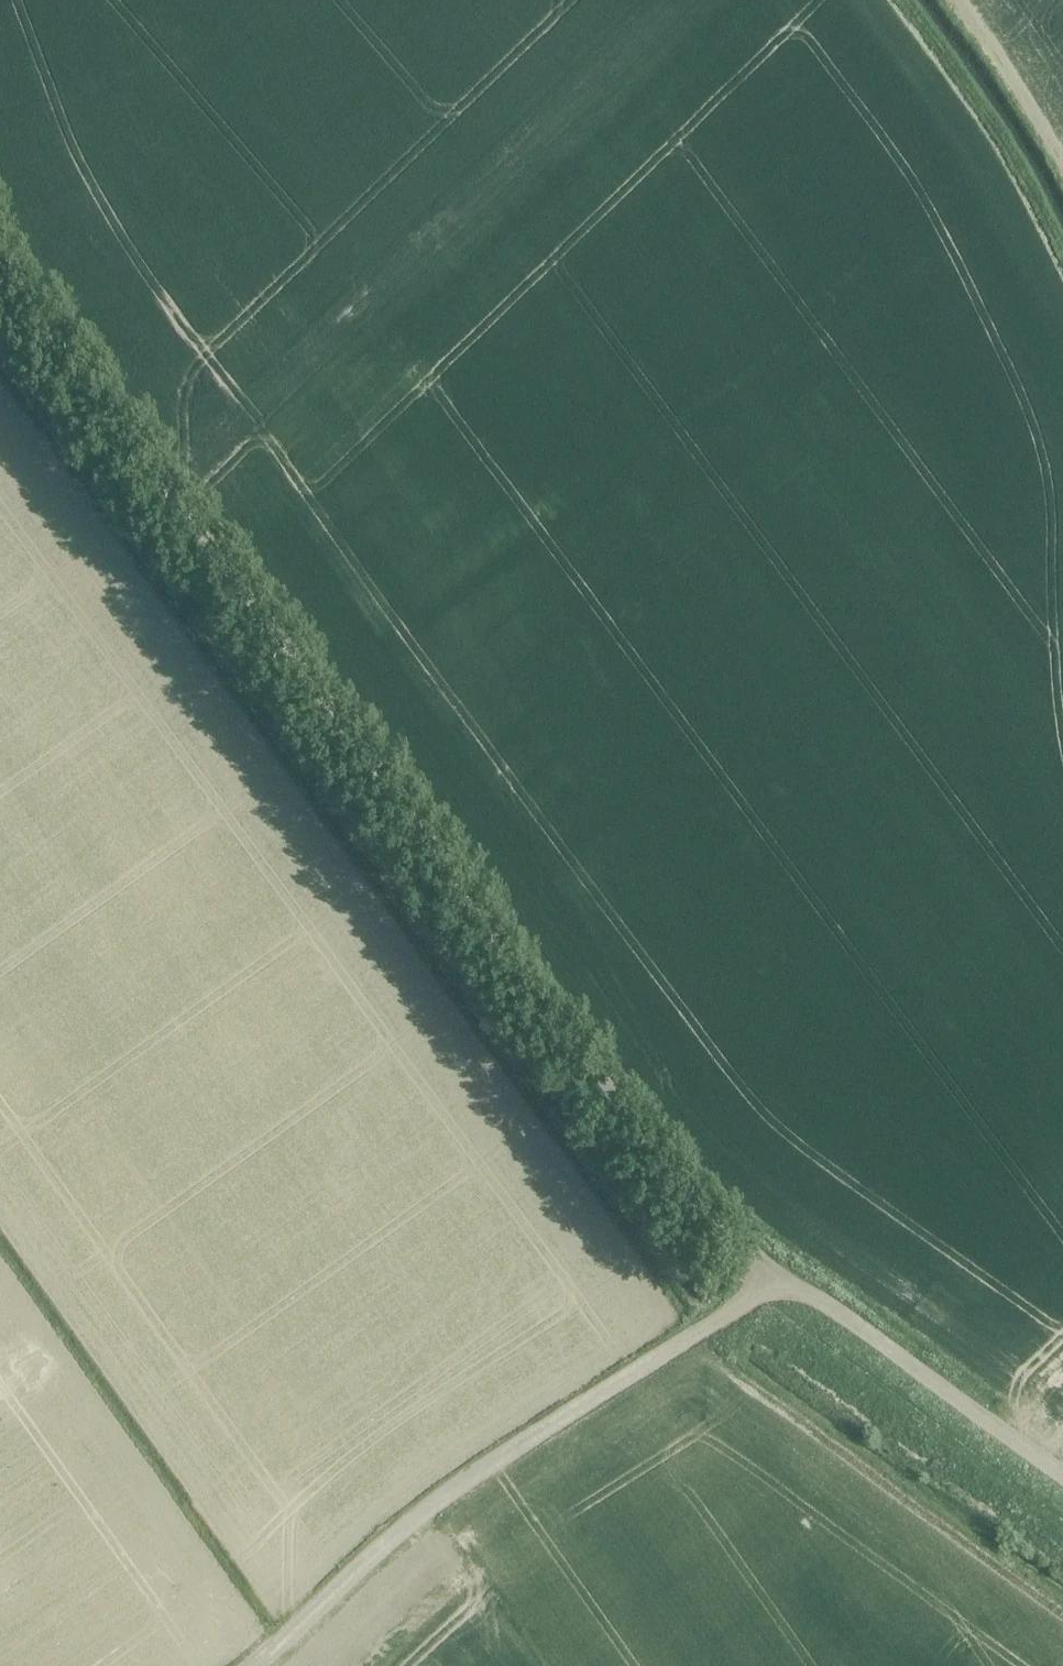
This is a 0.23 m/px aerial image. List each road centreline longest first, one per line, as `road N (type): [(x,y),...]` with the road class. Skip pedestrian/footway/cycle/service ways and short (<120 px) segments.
road 1 (unclassified): [(781,1282),(686,1187),(604,1079),(32,299),(0,241)]
road 2 (unclassified): [(251,1665),(353,1570),(464,1484),(781,1282)]
road 3 (unclassified): [(1062,1473),(837,1311),(781,1282)]

